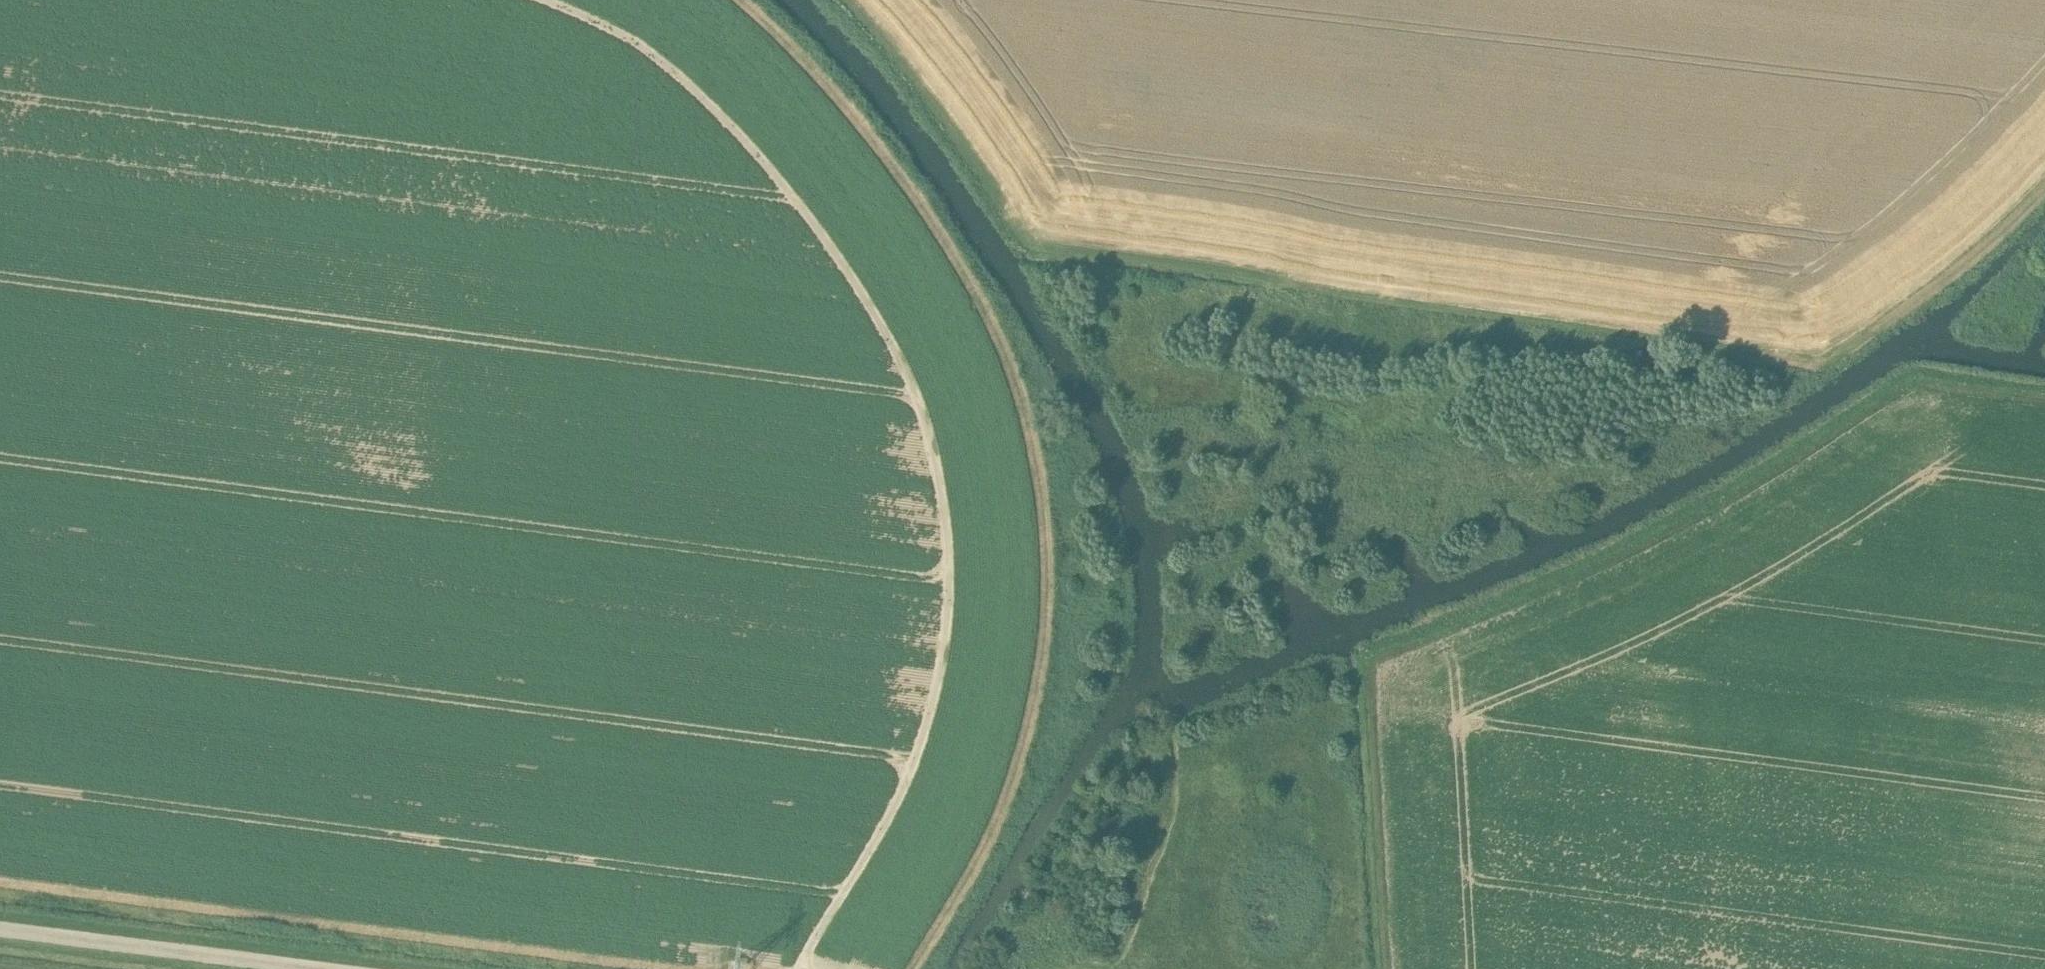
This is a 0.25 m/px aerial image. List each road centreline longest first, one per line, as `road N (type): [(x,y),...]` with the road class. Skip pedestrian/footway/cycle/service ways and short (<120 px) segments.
road 1 (unclassified): [(0,929),(311,968)]

